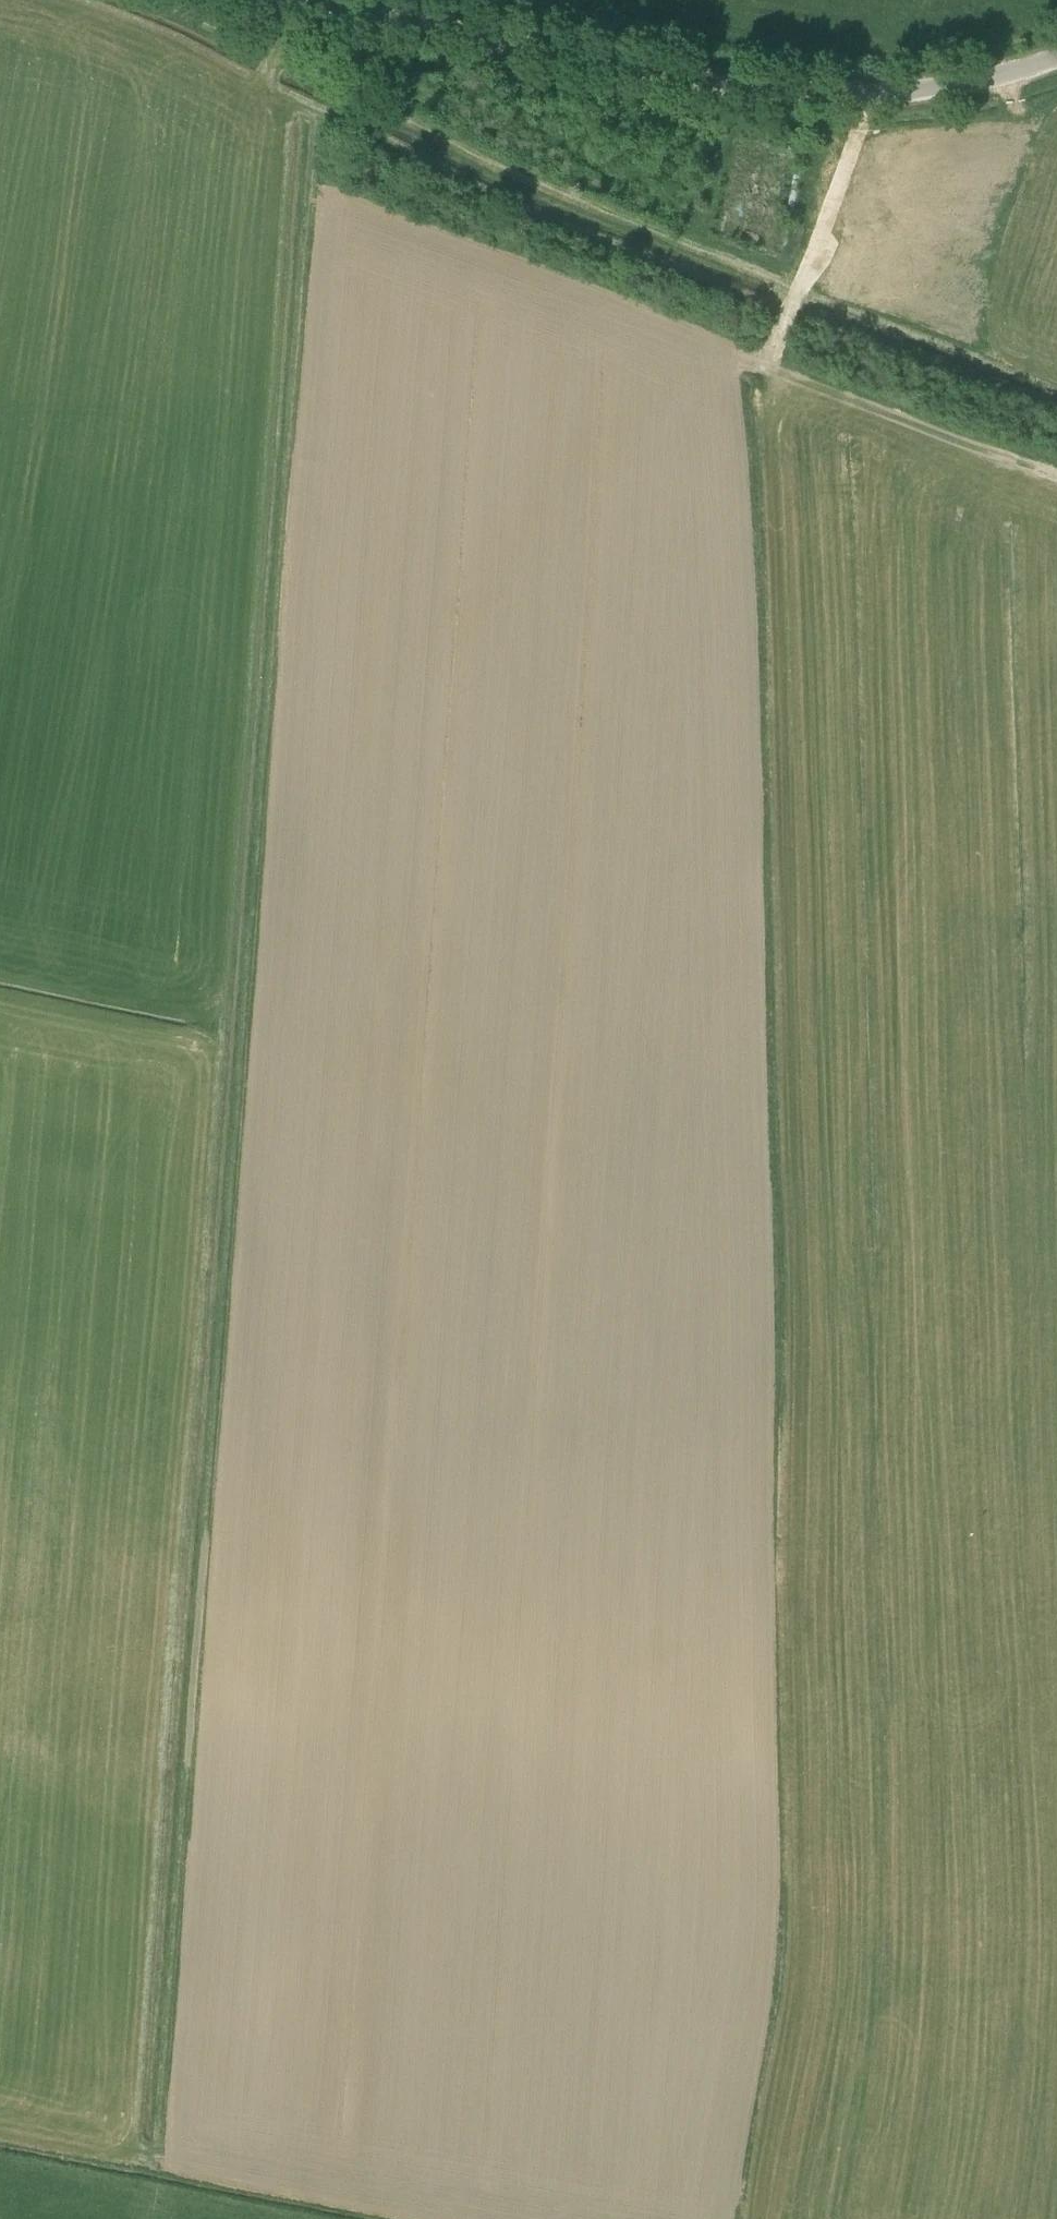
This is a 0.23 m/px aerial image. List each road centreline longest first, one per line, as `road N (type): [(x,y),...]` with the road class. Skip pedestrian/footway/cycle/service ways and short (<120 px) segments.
road 1 (unclassified): [(1056,57),(969,82),(882,94),(702,89),(612,76),(331,0)]
road 2 (track): [(764,362),(863,123),(862,94)]

